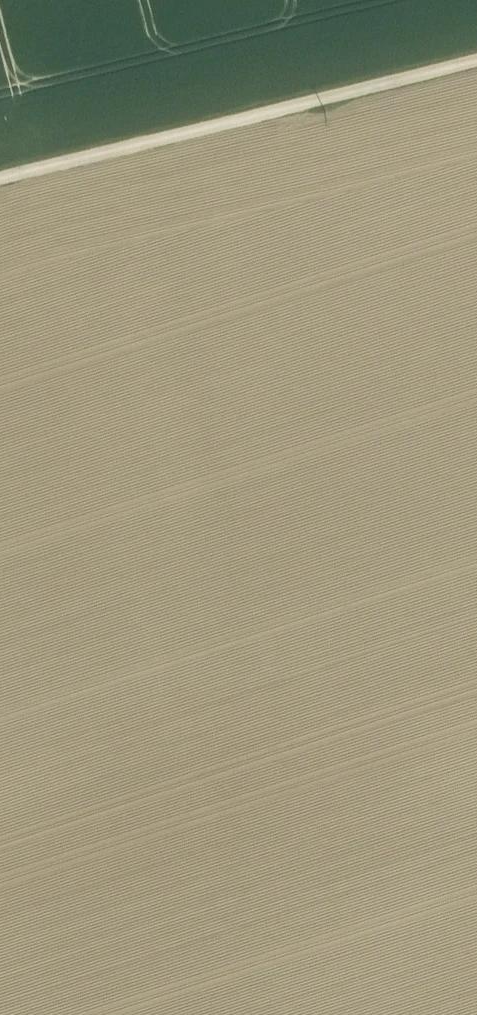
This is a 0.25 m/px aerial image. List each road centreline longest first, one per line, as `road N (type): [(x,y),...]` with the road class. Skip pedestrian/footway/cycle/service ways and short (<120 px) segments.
road 1 (track): [(0,178),(476,60)]

